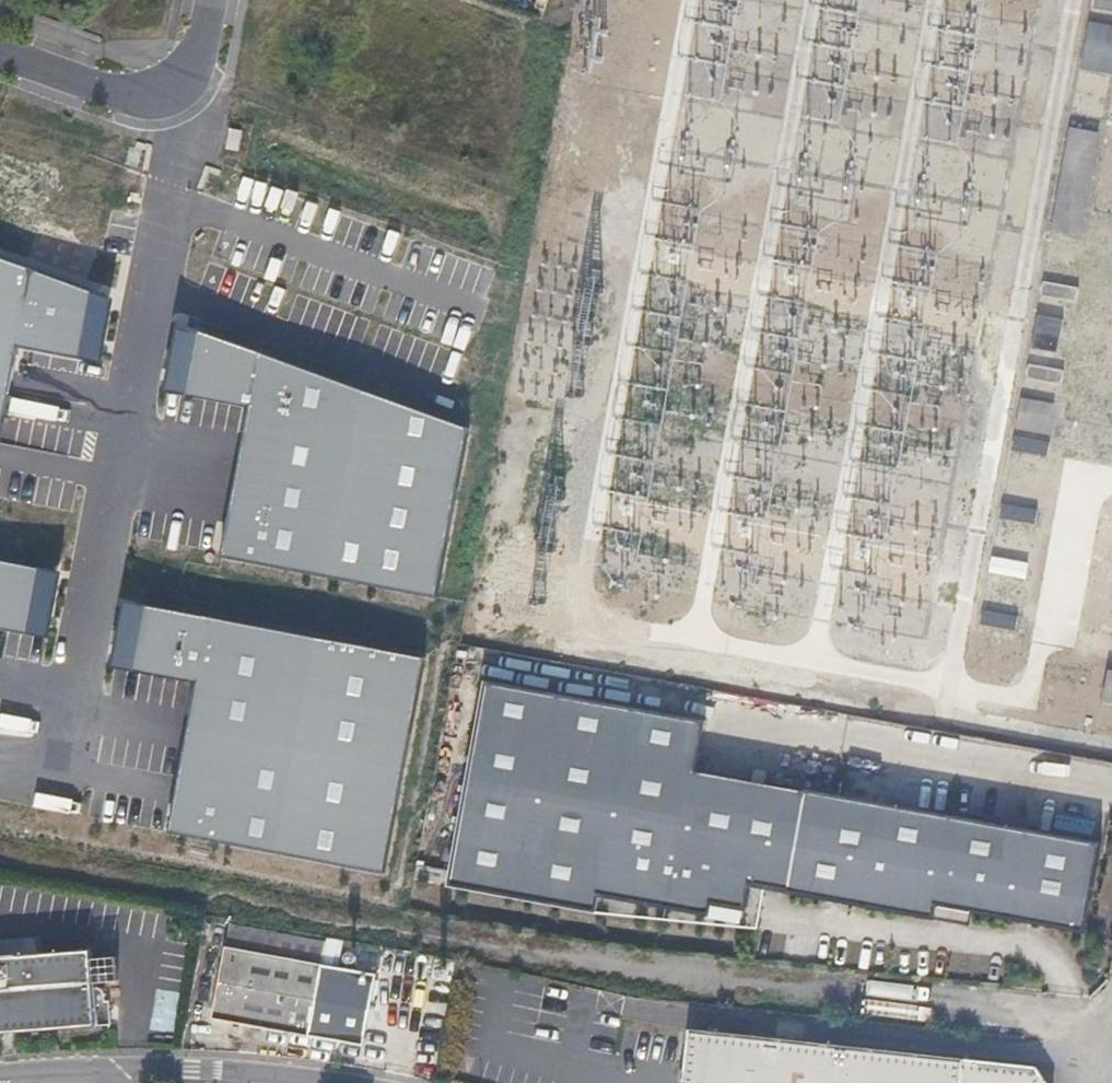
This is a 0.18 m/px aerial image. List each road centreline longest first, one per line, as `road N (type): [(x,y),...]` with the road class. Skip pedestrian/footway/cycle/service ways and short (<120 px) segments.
road 1 (unclassified): [(400,931),(663,975),(1111,1023)]
road 2 (residential): [(211,0),(191,64),(159,96),(96,90),(0,54)]
road 3 (residential): [(301,1082),(192,1069),(69,1074)]

